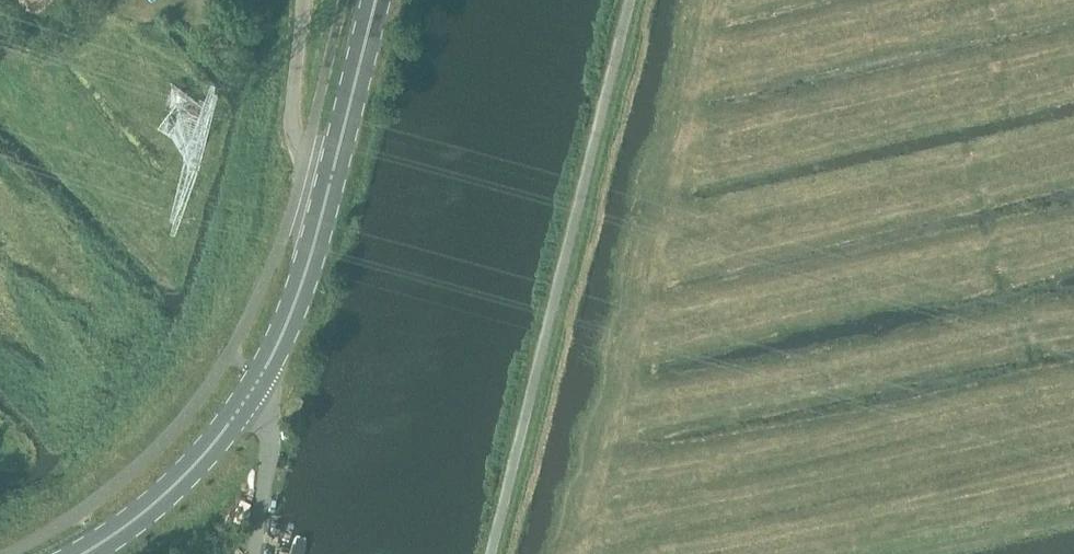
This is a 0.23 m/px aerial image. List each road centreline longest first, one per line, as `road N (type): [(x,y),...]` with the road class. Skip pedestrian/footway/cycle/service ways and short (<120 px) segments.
road 1 (primary): [(259,379),(295,303),(374,0)]
road 2 (track): [(719,0),(666,167),(633,321)]
road 3 (primary): [(90,553),(212,449),(259,379)]
road 4 (unclassified): [(253,553),(272,429),(259,379)]

